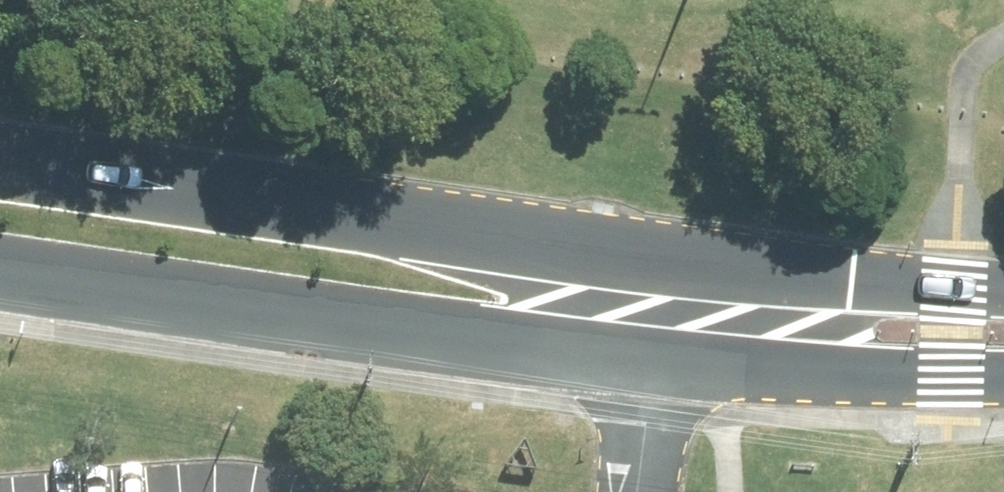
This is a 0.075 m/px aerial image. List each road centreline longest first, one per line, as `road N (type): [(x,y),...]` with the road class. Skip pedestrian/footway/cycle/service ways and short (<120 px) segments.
road 1 (secondary): [(0,153),(339,206),(654,322)]
road 2 (secondary): [(654,322),(332,320),(0,268)]
road 3 (secondary): [(1003,334),(654,322)]

